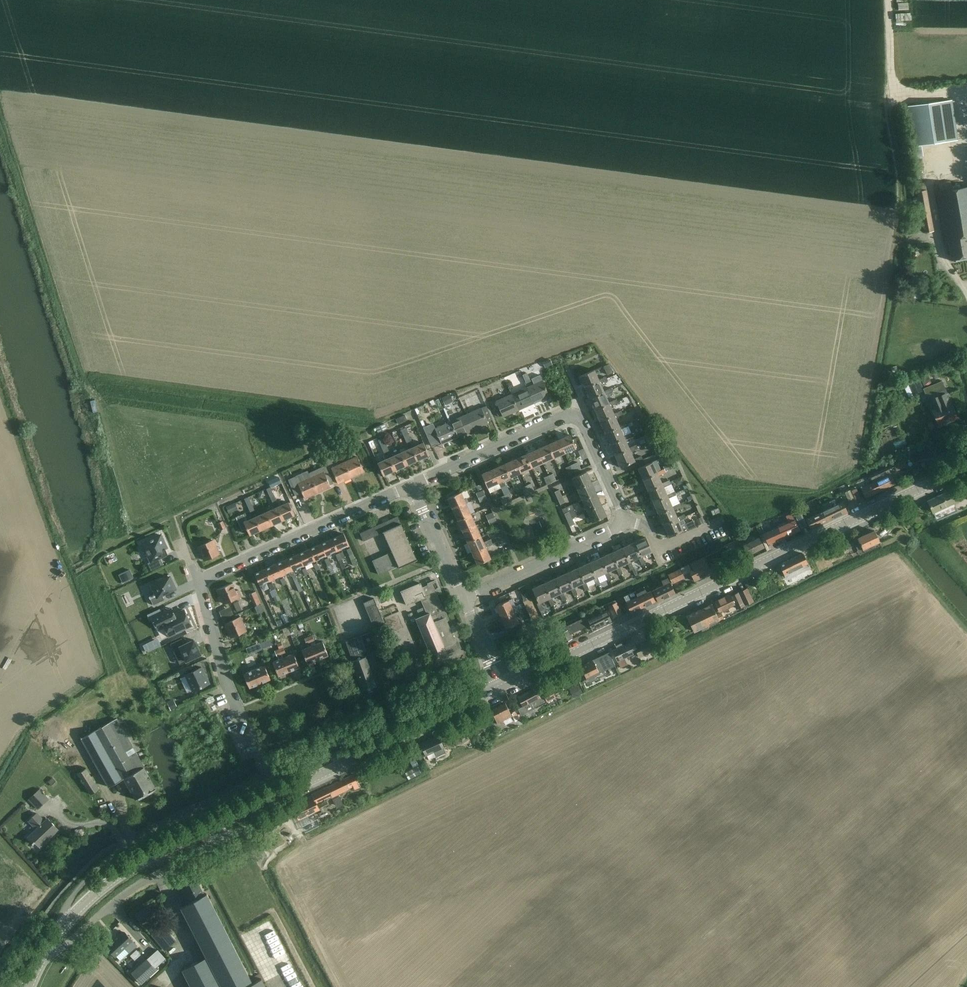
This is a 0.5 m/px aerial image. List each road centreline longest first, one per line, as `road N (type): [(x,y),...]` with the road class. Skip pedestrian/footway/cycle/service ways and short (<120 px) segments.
road 1 (secondary): [(30,980),(84,904),(131,869),(502,685)]
road 2 (secondary): [(502,685),(966,469)]
road 3 (residential): [(269,774),(225,681),(198,582),(411,485)]
road 4 (residential): [(463,599),(627,524)]
road 5 (residential): [(411,485),(575,417)]
road 6 (residential): [(463,599),(411,485)]

